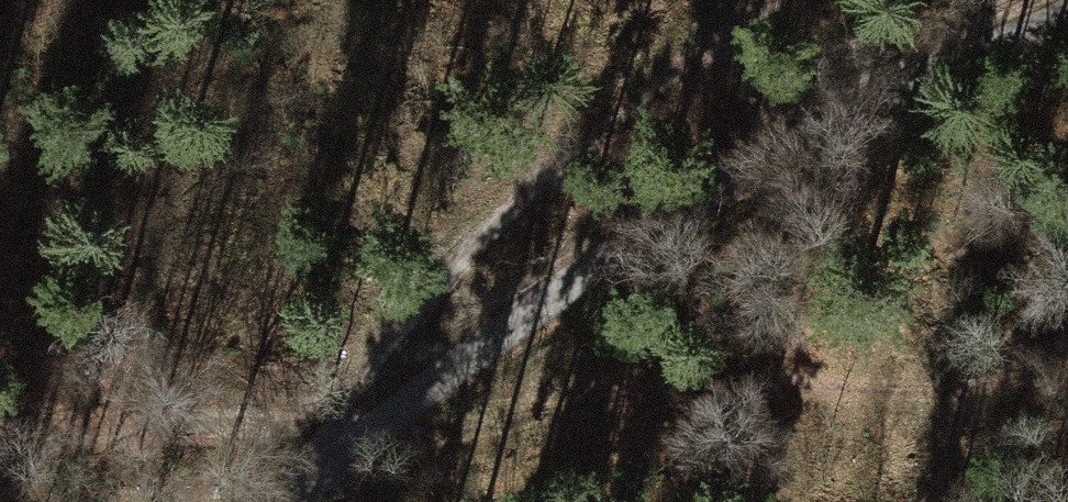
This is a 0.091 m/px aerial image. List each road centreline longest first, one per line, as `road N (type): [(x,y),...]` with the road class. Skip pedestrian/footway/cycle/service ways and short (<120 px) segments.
road 1 (track): [(1056,0),(834,114),(307,450)]
road 2 (unclassified): [(250,501),(307,450),(530,188),(644,91),(771,0)]

